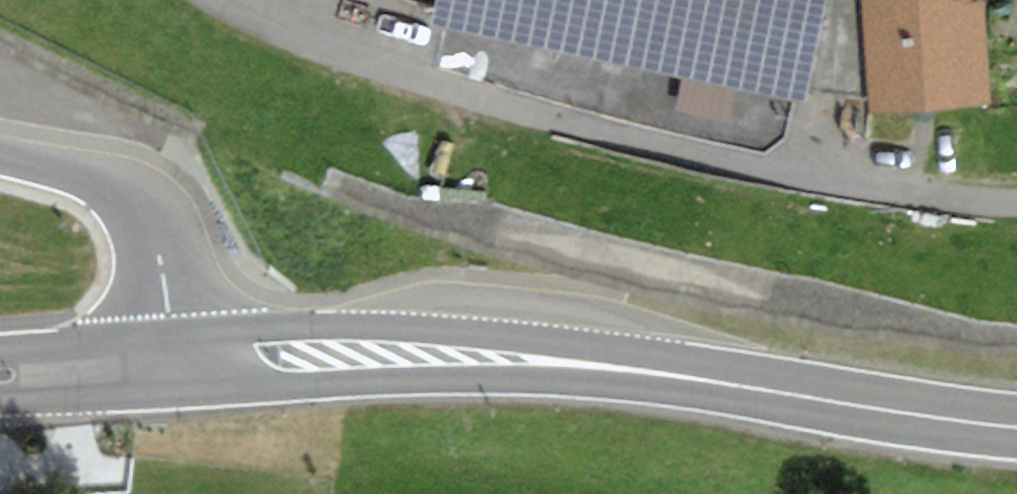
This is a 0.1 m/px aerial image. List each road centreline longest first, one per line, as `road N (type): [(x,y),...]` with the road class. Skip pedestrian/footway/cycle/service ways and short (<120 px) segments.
road 1 (primary): [(83,0),(596,216),(800,256),(1016,281)]
road 2 (tertiary): [(1016,423),(663,371),(502,356),(176,367)]
road 3 (unclassified): [(176,367),(156,247),(127,193),(63,166),(0,153)]
road 4 (tertiary): [(176,367),(0,380)]

